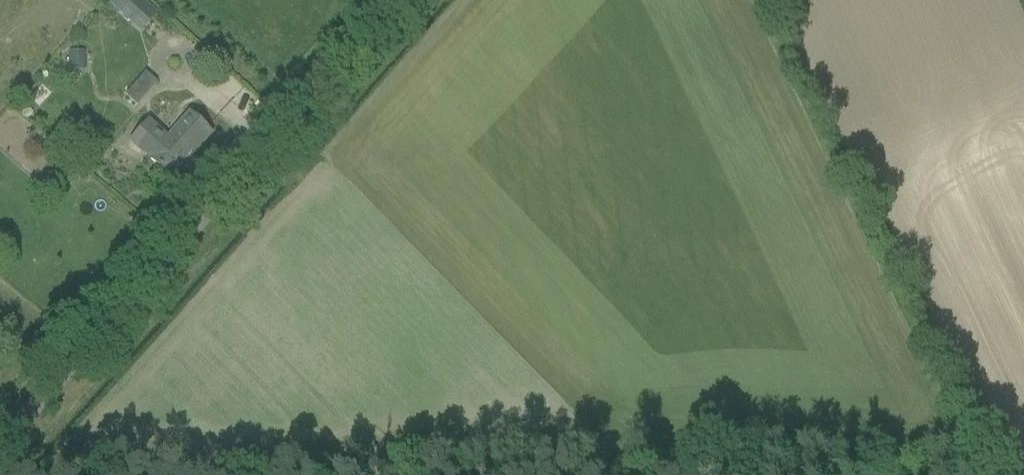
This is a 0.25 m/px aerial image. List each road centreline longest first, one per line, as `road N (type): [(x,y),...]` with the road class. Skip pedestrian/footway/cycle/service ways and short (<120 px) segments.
road 1 (unclassified): [(0,446),(395,0)]

